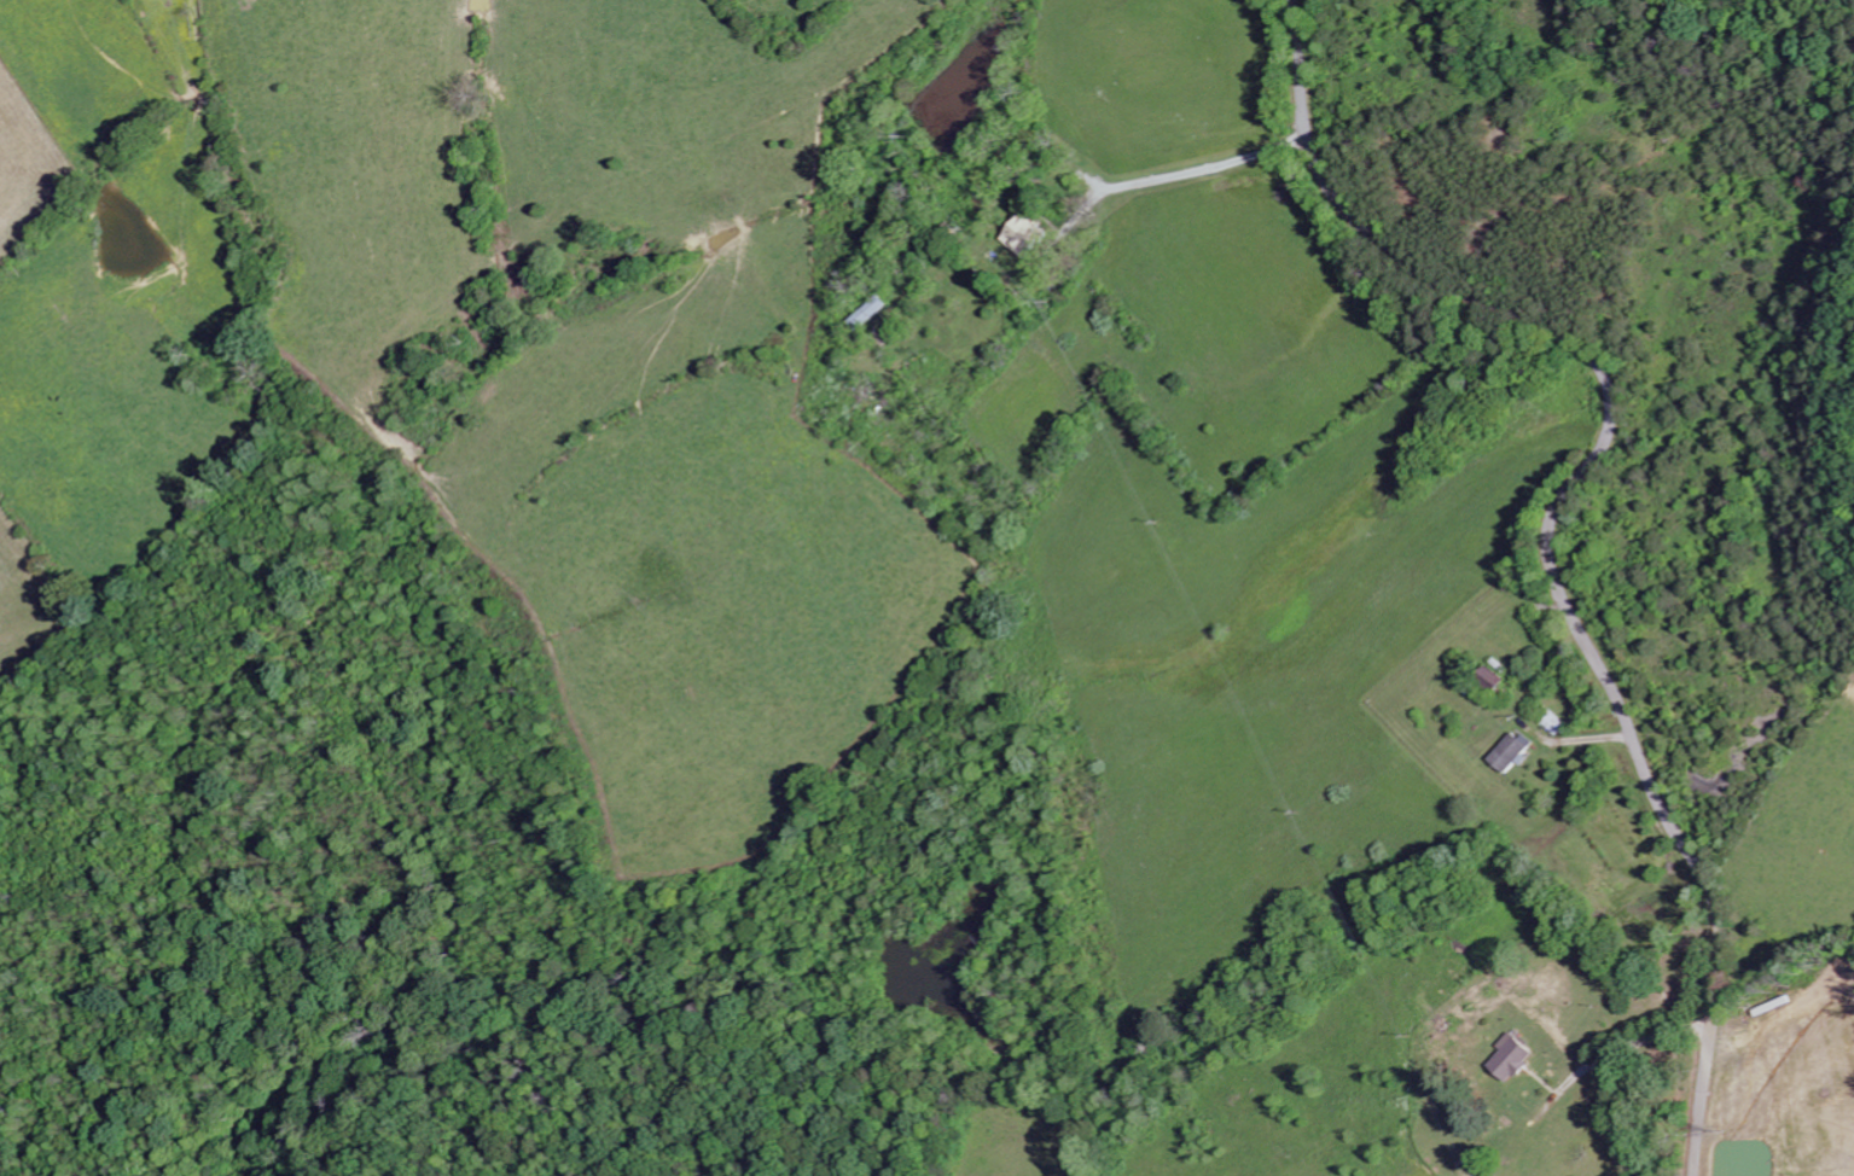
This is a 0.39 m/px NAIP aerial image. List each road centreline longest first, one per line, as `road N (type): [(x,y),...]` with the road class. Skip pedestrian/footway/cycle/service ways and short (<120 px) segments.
road 1 (residential): [(1693,1175),(1716,972),(1710,900),(1563,595),(1550,543),(1563,500),(1604,444),(1610,403),(1604,383),(1577,348),(1407,263),(1339,199),(1309,140),(1293,0)]

